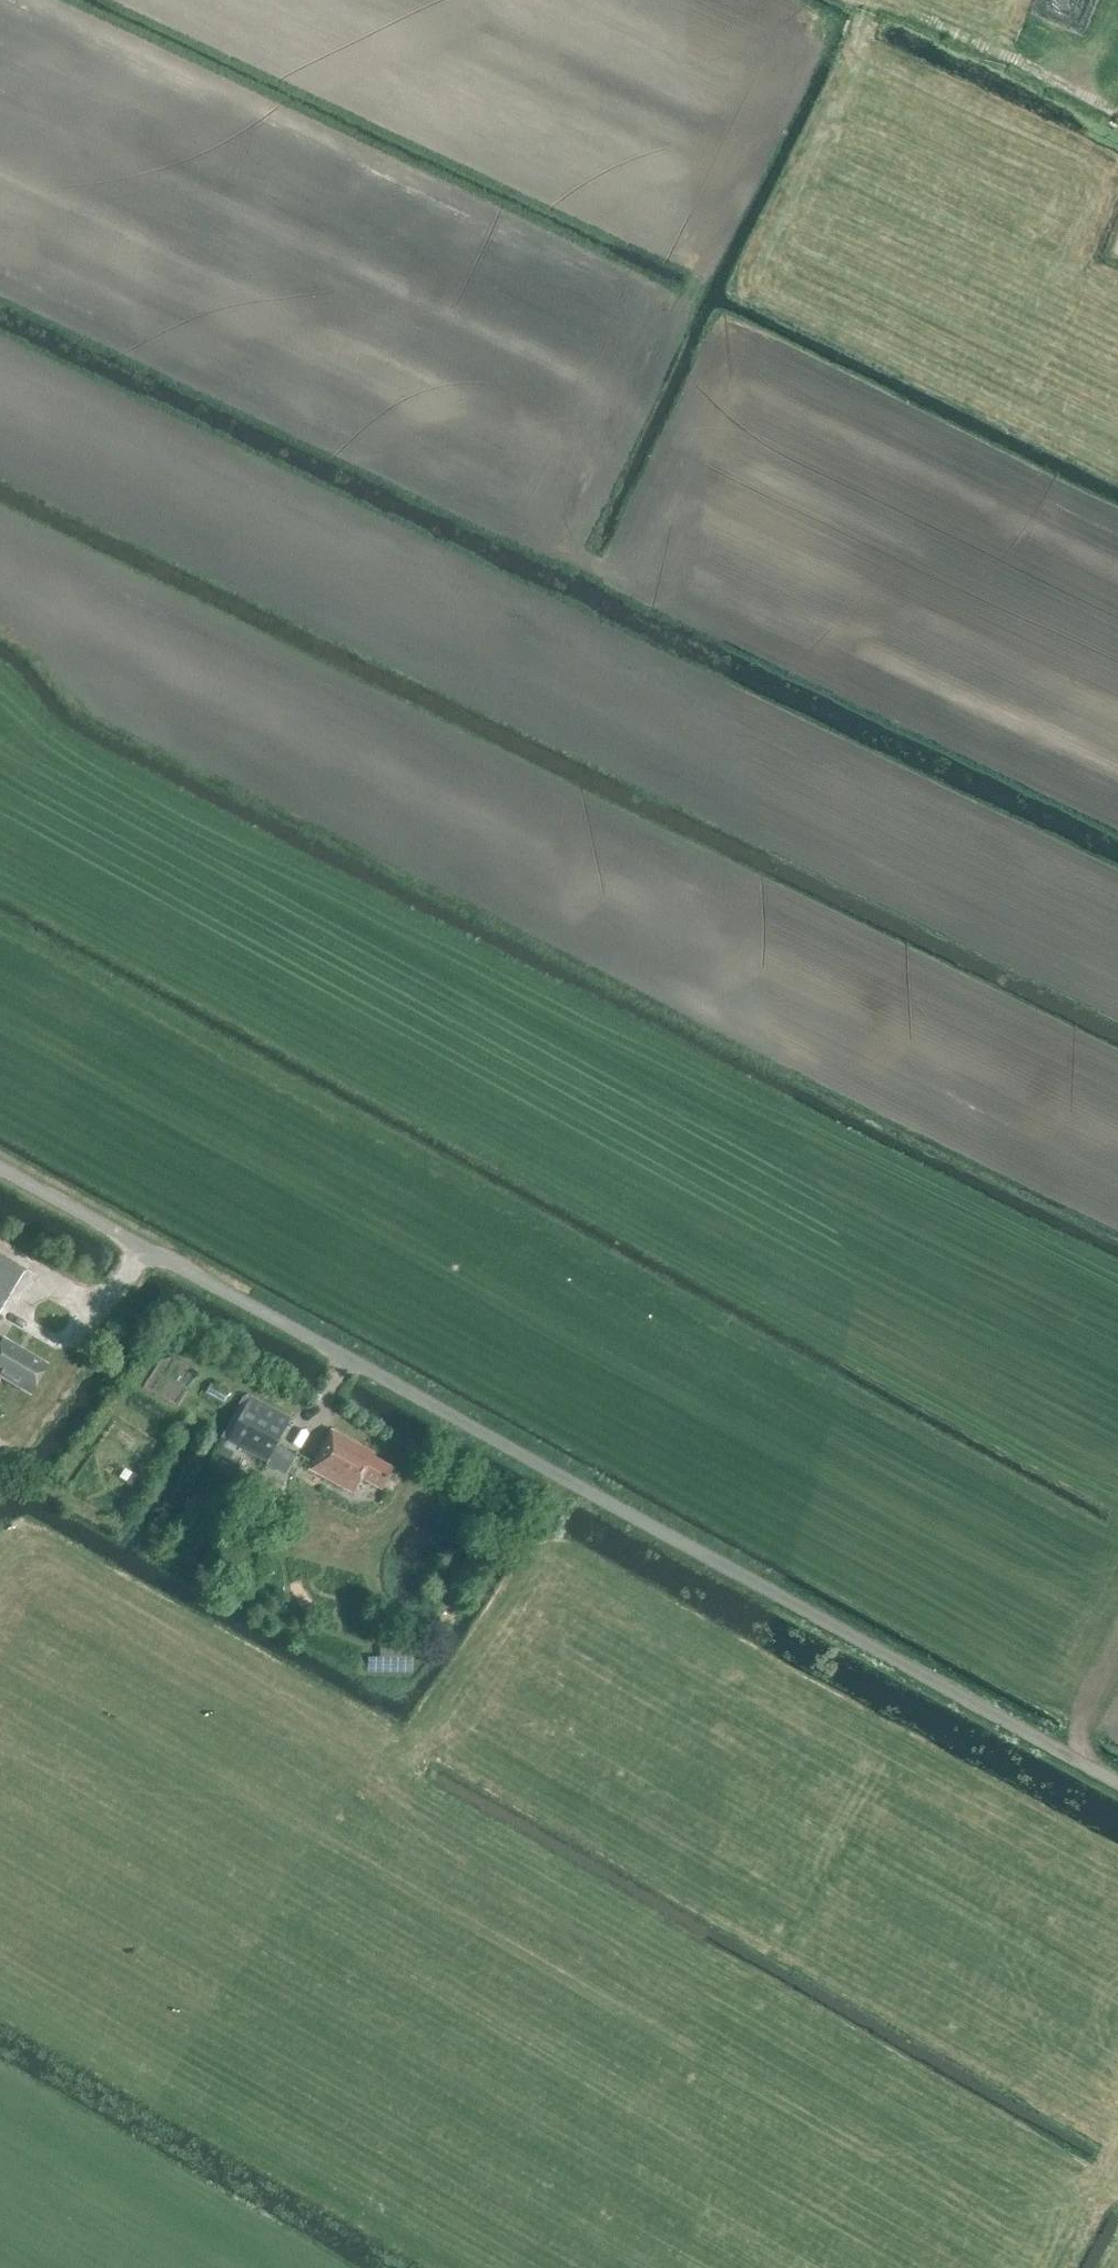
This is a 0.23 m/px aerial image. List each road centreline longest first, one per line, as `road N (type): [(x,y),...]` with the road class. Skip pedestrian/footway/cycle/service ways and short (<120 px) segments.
road 1 (unclassified): [(1117,1790),(0,1166)]

